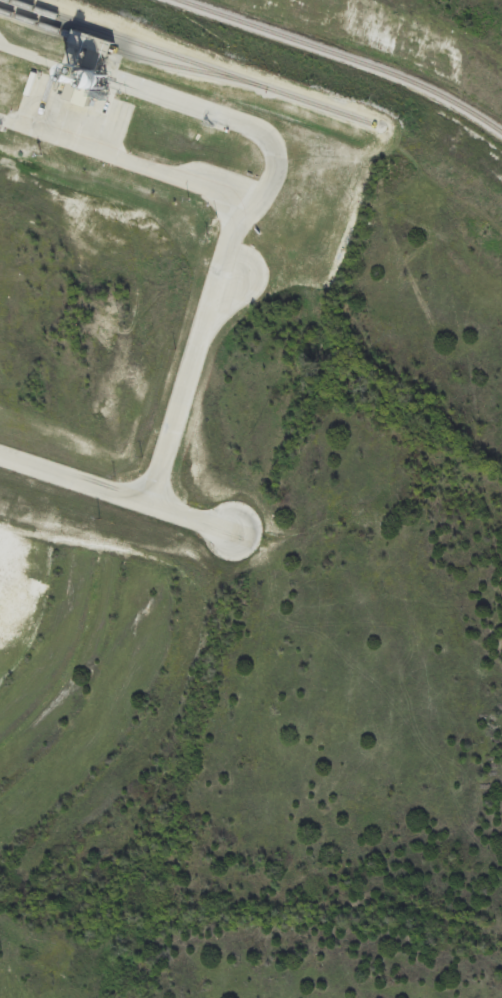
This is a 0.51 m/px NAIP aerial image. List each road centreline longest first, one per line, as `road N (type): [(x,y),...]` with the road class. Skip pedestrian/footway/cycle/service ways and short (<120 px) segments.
road 1 (residential): [(254,129),(279,147),(286,165),(280,190),(246,238),(156,507)]
road 2 (residential): [(0,457),(238,538)]

